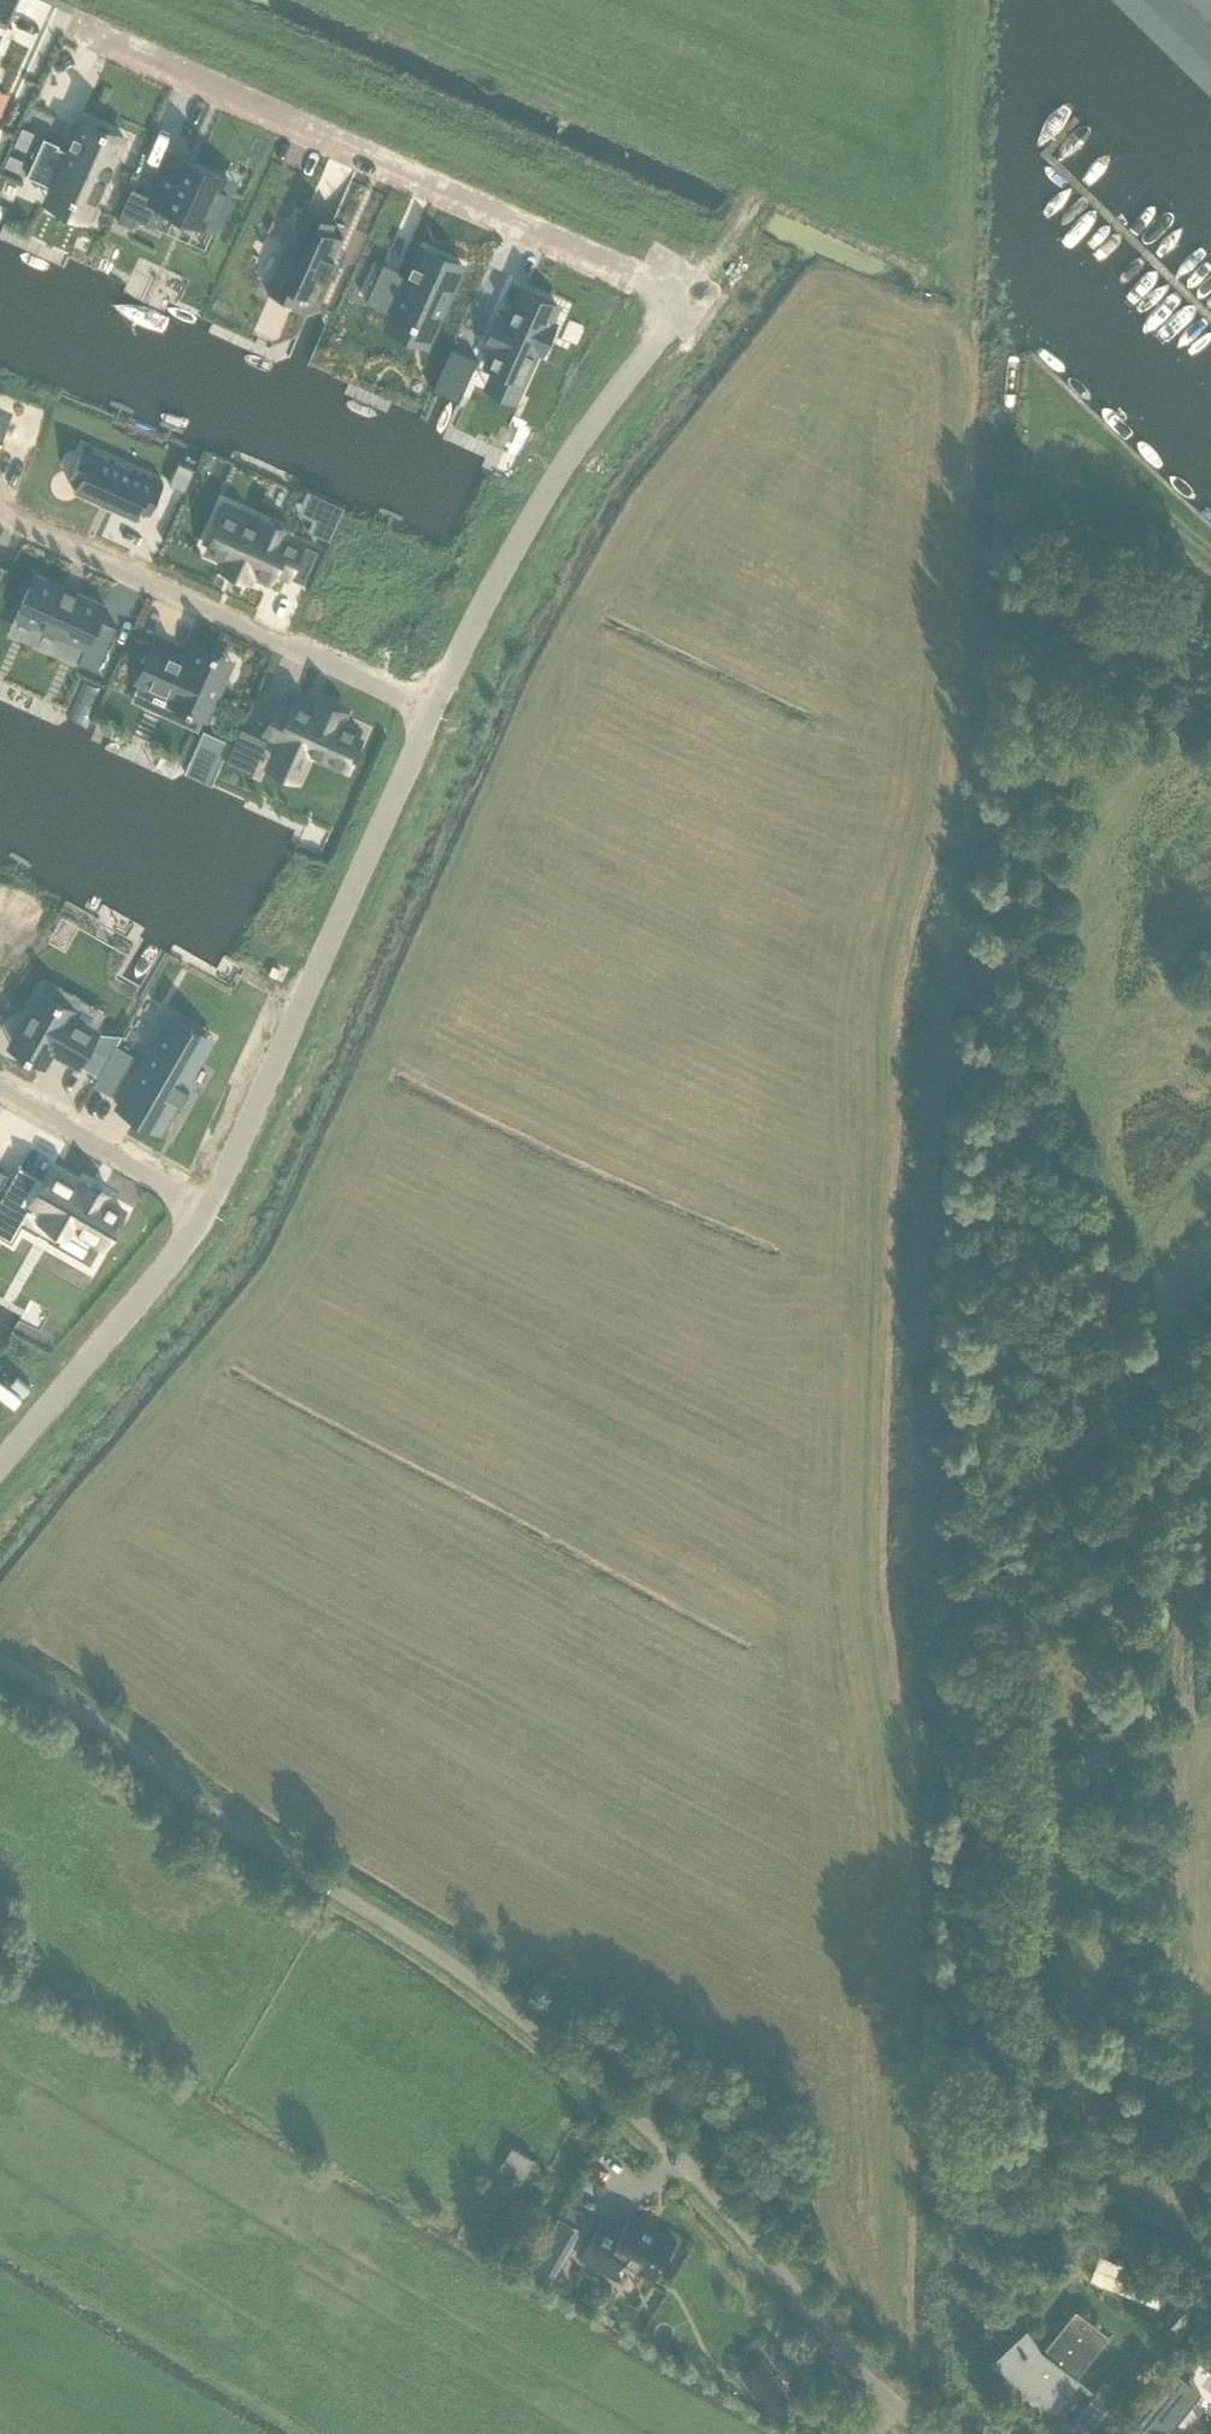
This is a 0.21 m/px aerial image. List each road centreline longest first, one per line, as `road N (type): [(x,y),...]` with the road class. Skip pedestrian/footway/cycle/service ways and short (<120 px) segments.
road 1 (residential): [(434,711),(580,443),(692,299),(75,22)]
road 2 (unclassified): [(860,2371),(693,2172),(510,2009),(242,1838),(80,1708),(0,1661)]
road 3 (residential): [(210,1212),(434,711)]
road 4 (residential): [(434,711),(8,520)]
road 5 (residential): [(0,1465),(210,1212)]
road 6 (residential): [(0,1092),(210,1212)]
road 7 (track): [(1085,437),(1210,548)]
road 8 (track): [(1145,490),(1069,479),(1055,454),(1070,436),(1085,437)]

